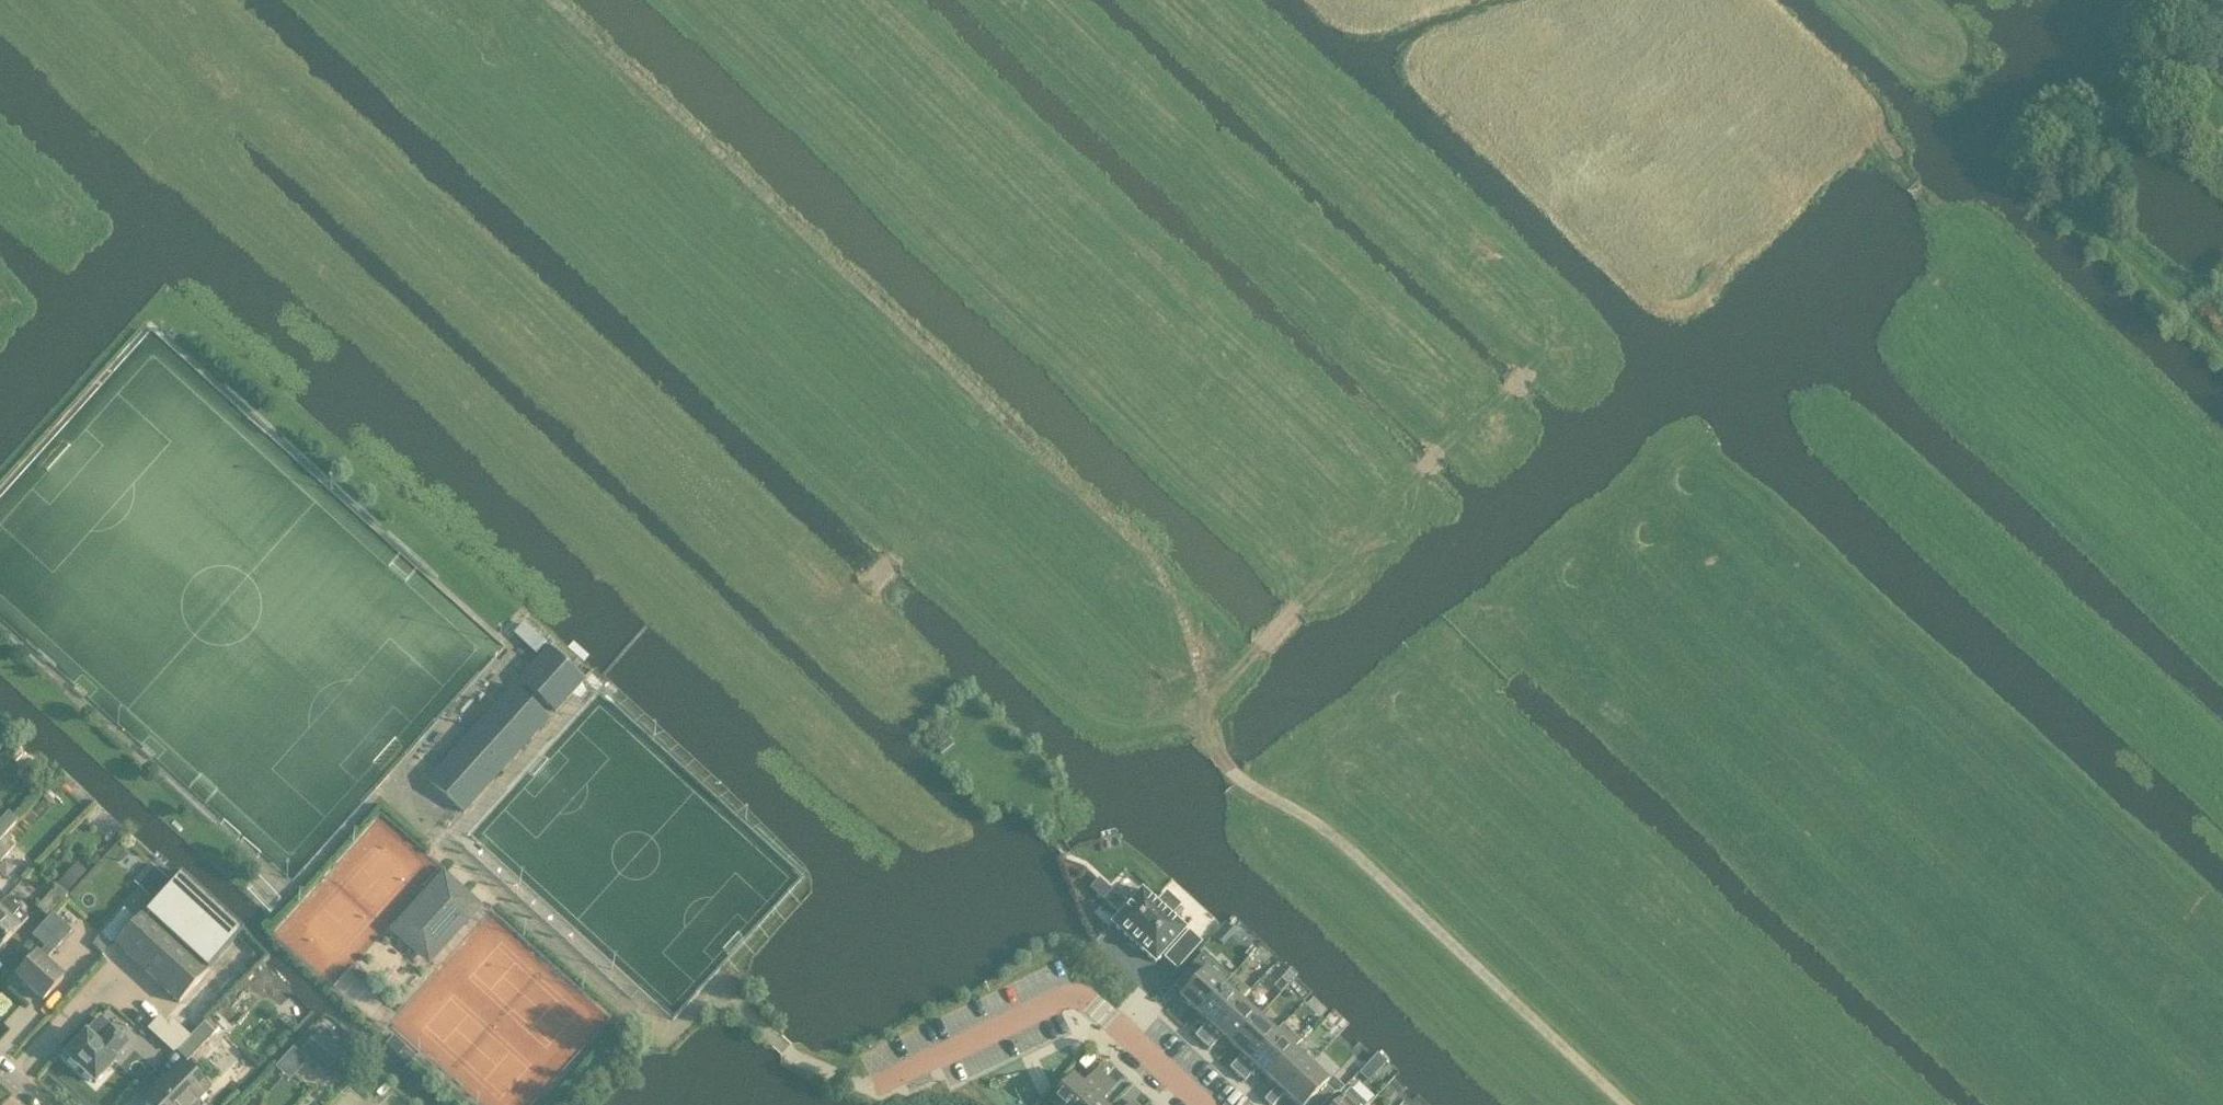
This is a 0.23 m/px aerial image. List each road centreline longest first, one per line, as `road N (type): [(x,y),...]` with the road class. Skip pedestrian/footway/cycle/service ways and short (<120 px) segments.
road 1 (track): [(1205,701),(1163,572),(550,0)]
road 2 (track): [(1624,1104),(1327,831),(1238,783),(1205,701)]
road 3 (track): [(1205,701),(1536,369)]
road 4 (residential): [(1196,1104),(1105,1014),(1071,995),(875,1086)]

